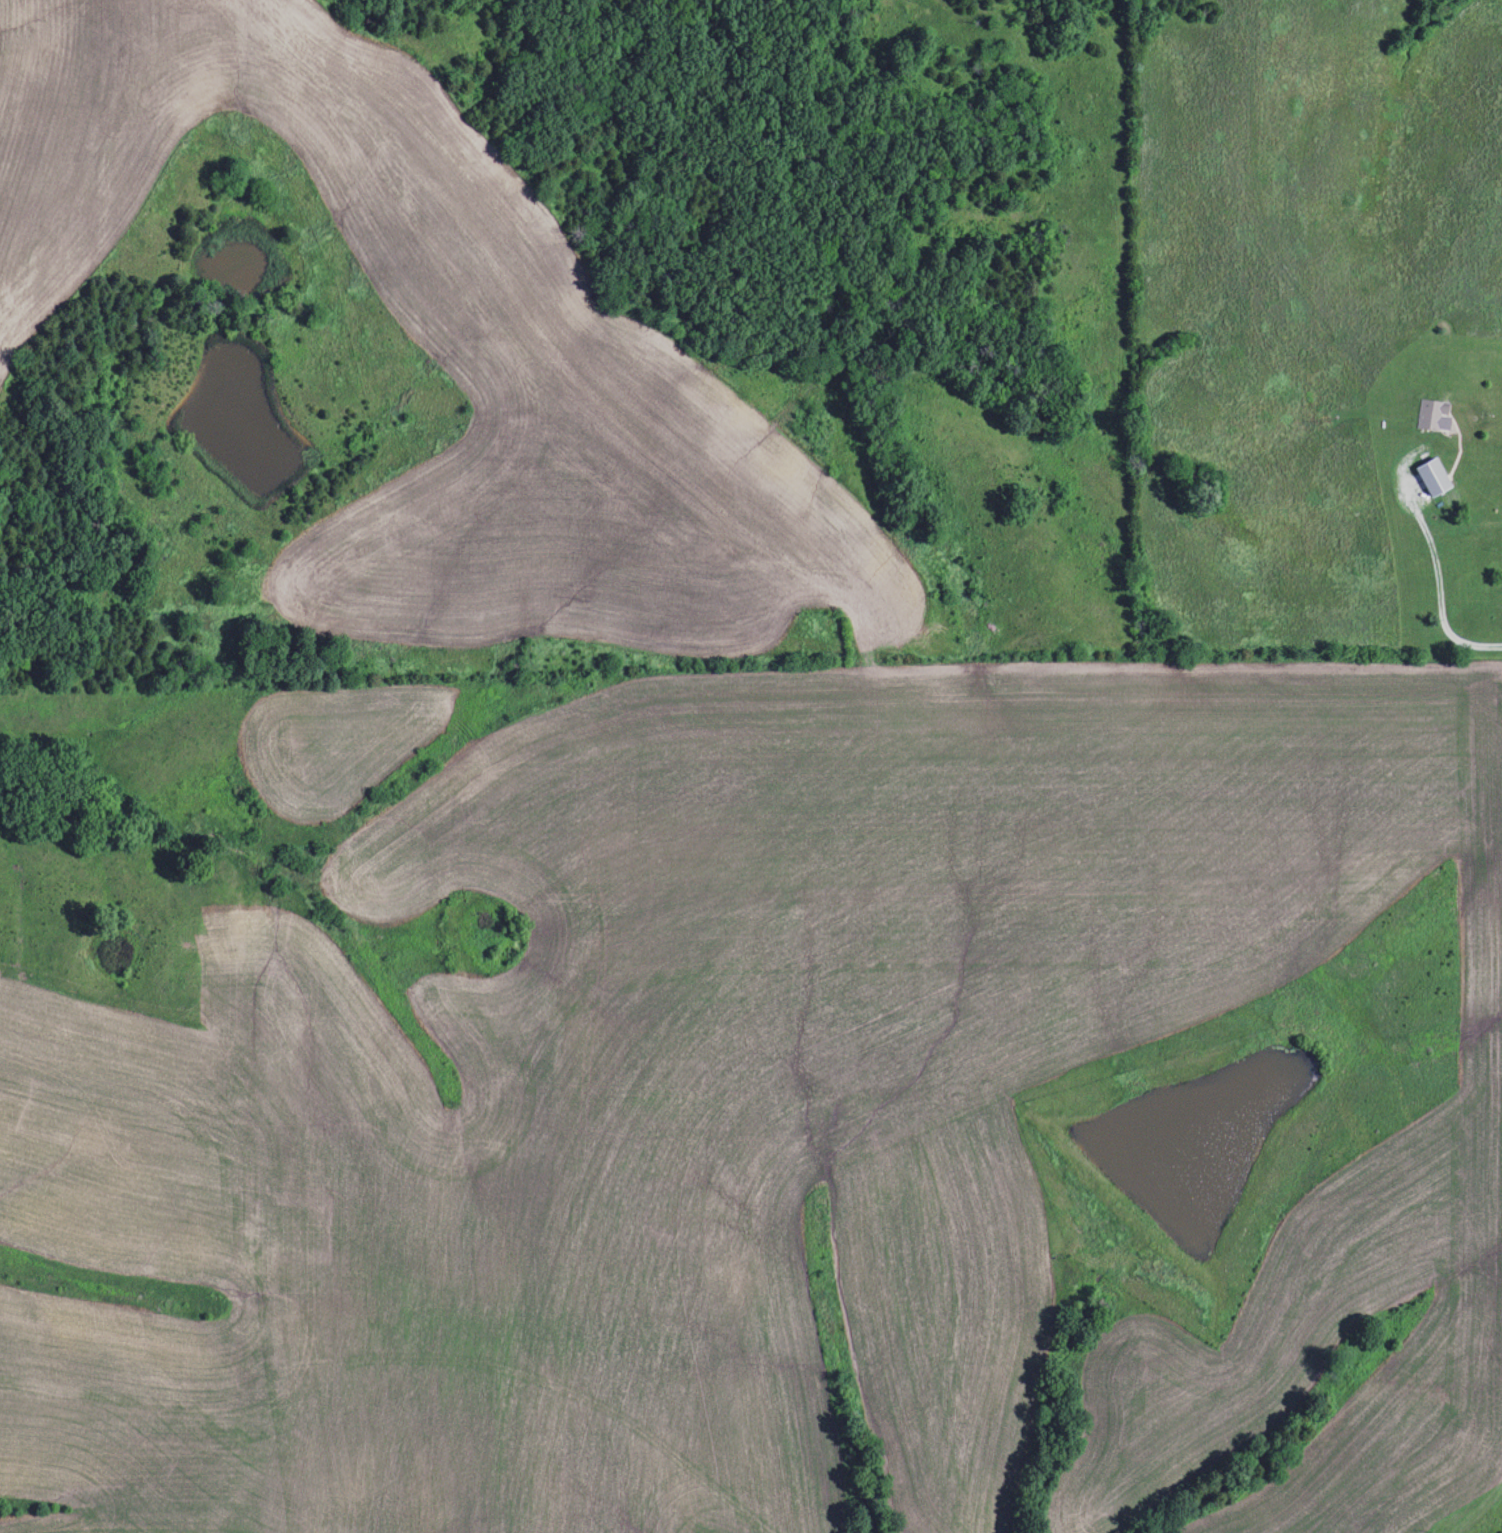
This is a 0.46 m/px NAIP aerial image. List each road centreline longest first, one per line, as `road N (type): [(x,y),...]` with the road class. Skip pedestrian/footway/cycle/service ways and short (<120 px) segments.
road 1 (residential): [(1501,650),(1443,628),(1420,506)]

